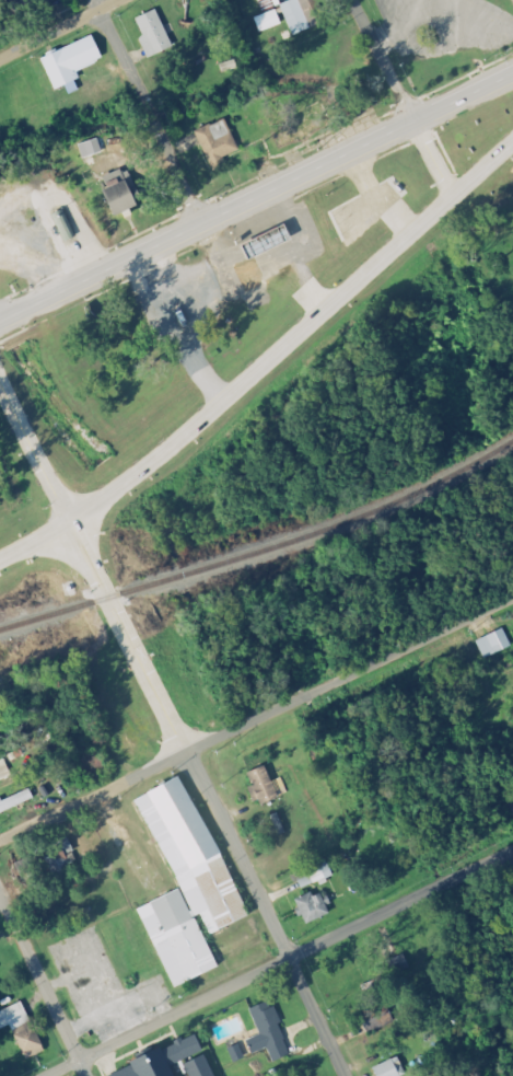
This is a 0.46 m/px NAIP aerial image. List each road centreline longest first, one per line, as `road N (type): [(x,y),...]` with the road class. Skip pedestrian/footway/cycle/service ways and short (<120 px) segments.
road 1 (primary): [(0,558),(117,487),(512,143)]
road 2 (residential): [(347,1075),(70,520)]
road 3 (residential): [(0,851),(512,603)]
road 4 (primary): [(512,71),(0,319)]
road 5 (residential): [(72,1075),(512,858)]
road 6 (residential): [(199,224),(96,0)]
road 7 (residential): [(454,197),(352,0)]
road 8 (residential): [(92,1075),(0,886)]
road 9 (secondary): [(70,520),(0,364)]
road 10 (residential): [(0,71),(145,0)]

